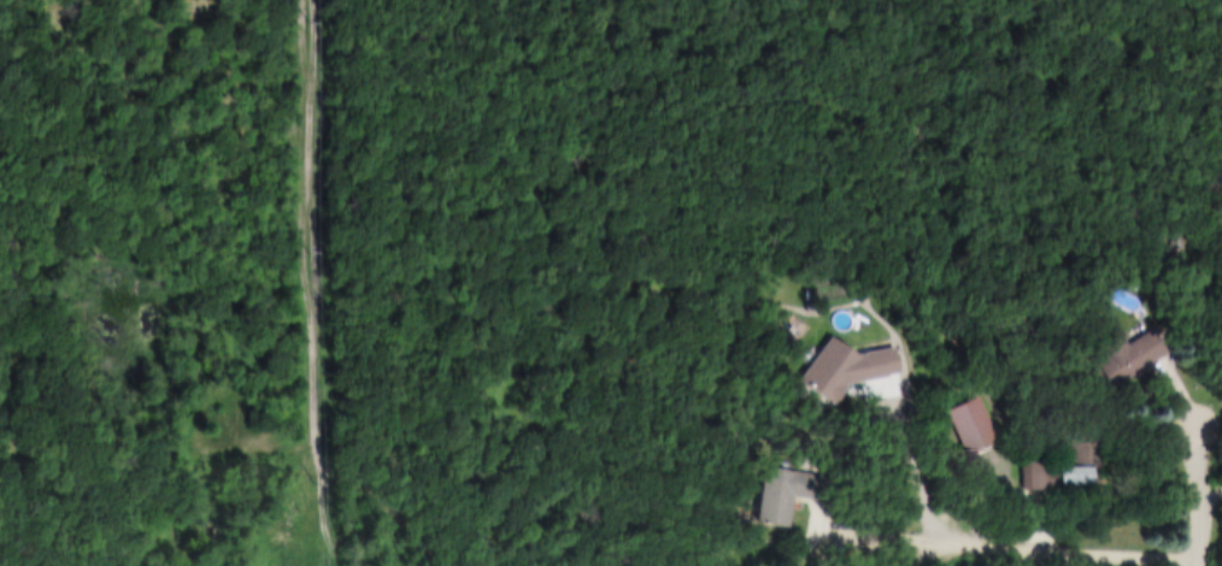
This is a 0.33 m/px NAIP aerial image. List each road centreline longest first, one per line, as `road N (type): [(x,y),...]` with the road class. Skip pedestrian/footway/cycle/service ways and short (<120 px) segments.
road 1 (track): [(322,565),(323,0)]
road 2 (residential): [(1209,559),(934,541),(842,521)]
road 3 (residential): [(1209,565),(1211,423)]

